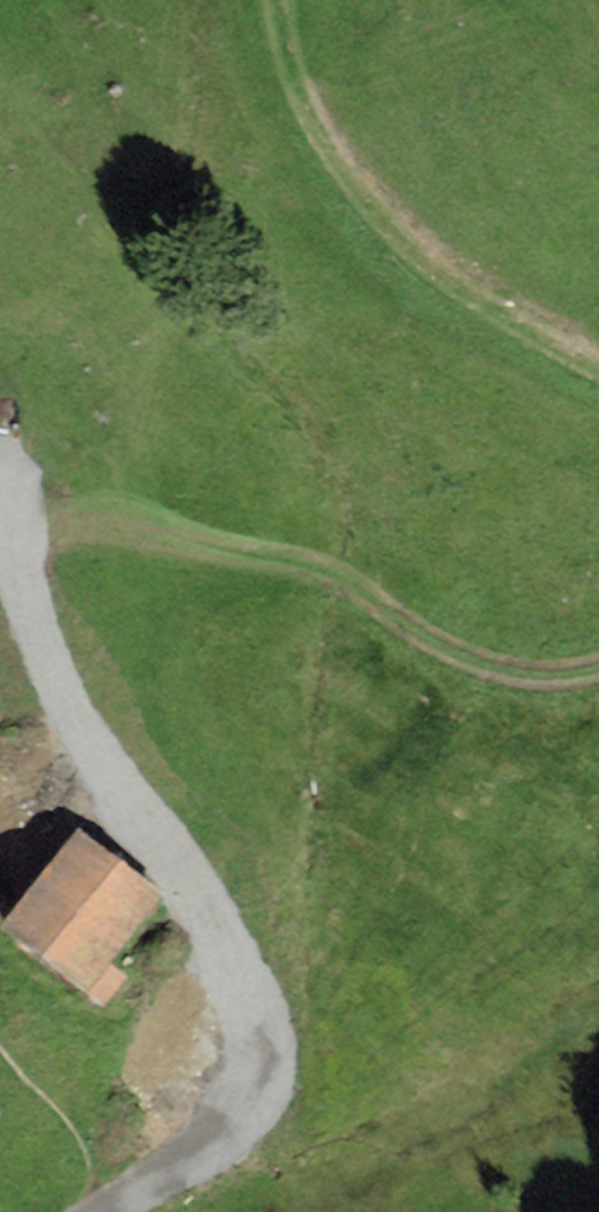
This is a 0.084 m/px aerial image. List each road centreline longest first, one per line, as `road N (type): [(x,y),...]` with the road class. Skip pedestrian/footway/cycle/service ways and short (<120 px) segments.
road 1 (track): [(127,1211),(229,1157),(264,1118),(272,1049),(255,983),(157,792),(147,682),(171,610),(206,574),(265,558),(348,585),(450,654),(554,672),(598,663)]
road 2 (track): [(598,370),(385,269),(317,204),(302,146),(296,0)]

